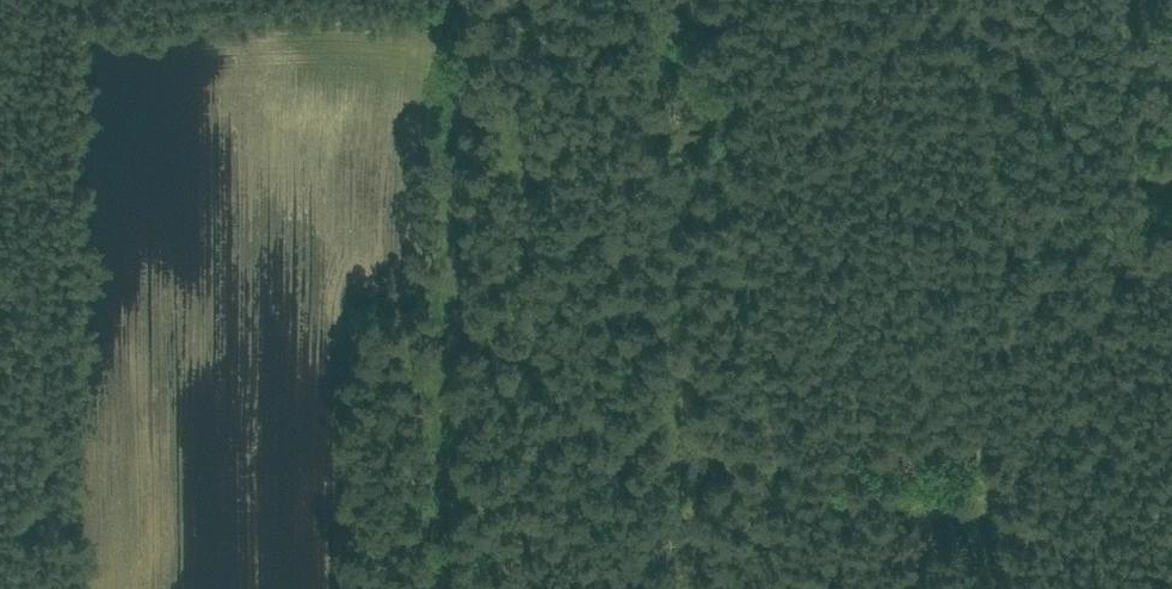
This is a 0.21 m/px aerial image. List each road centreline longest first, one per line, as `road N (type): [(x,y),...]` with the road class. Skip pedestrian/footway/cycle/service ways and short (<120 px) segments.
road 1 (track): [(442,0),(422,588)]

